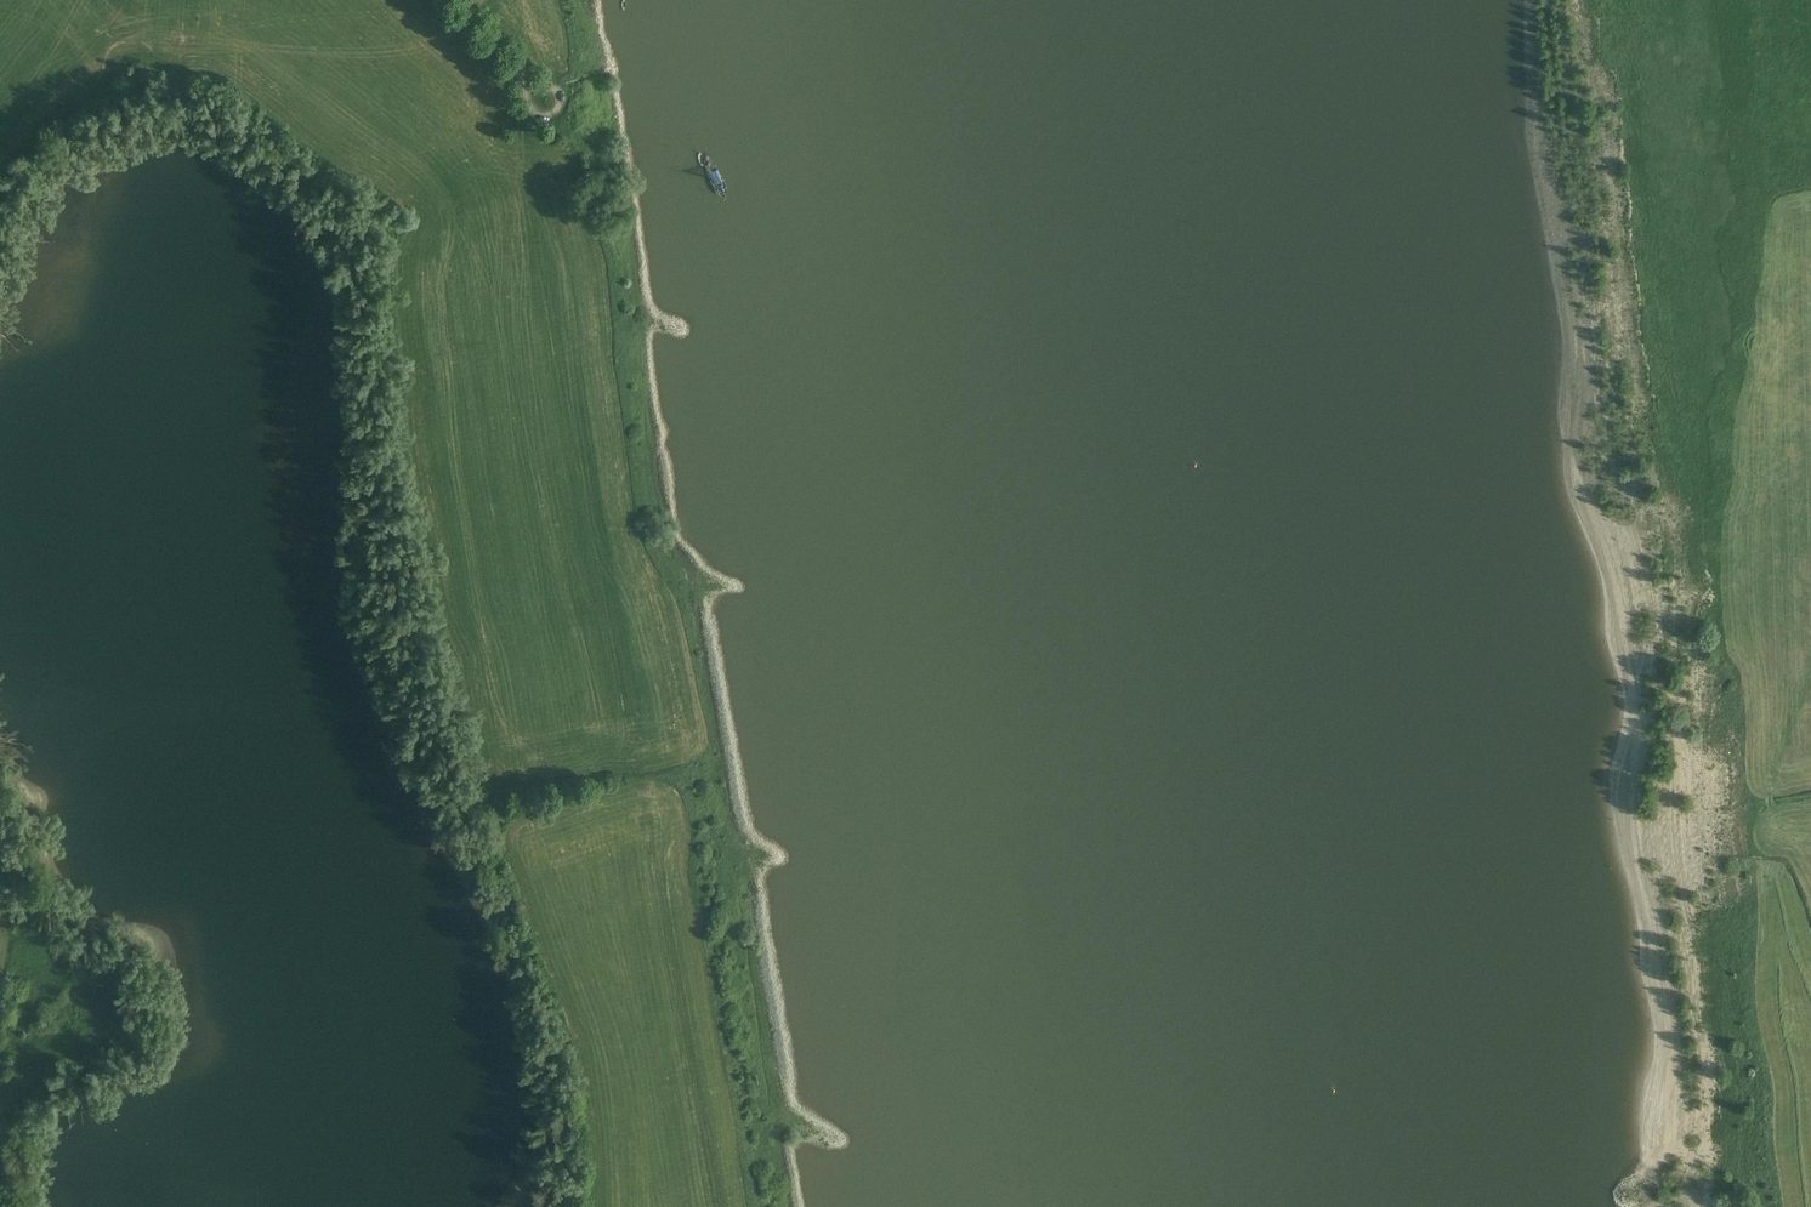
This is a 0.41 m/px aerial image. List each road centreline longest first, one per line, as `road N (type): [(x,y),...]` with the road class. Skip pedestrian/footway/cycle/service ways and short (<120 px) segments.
road 1 (track): [(456,0),(564,102)]

